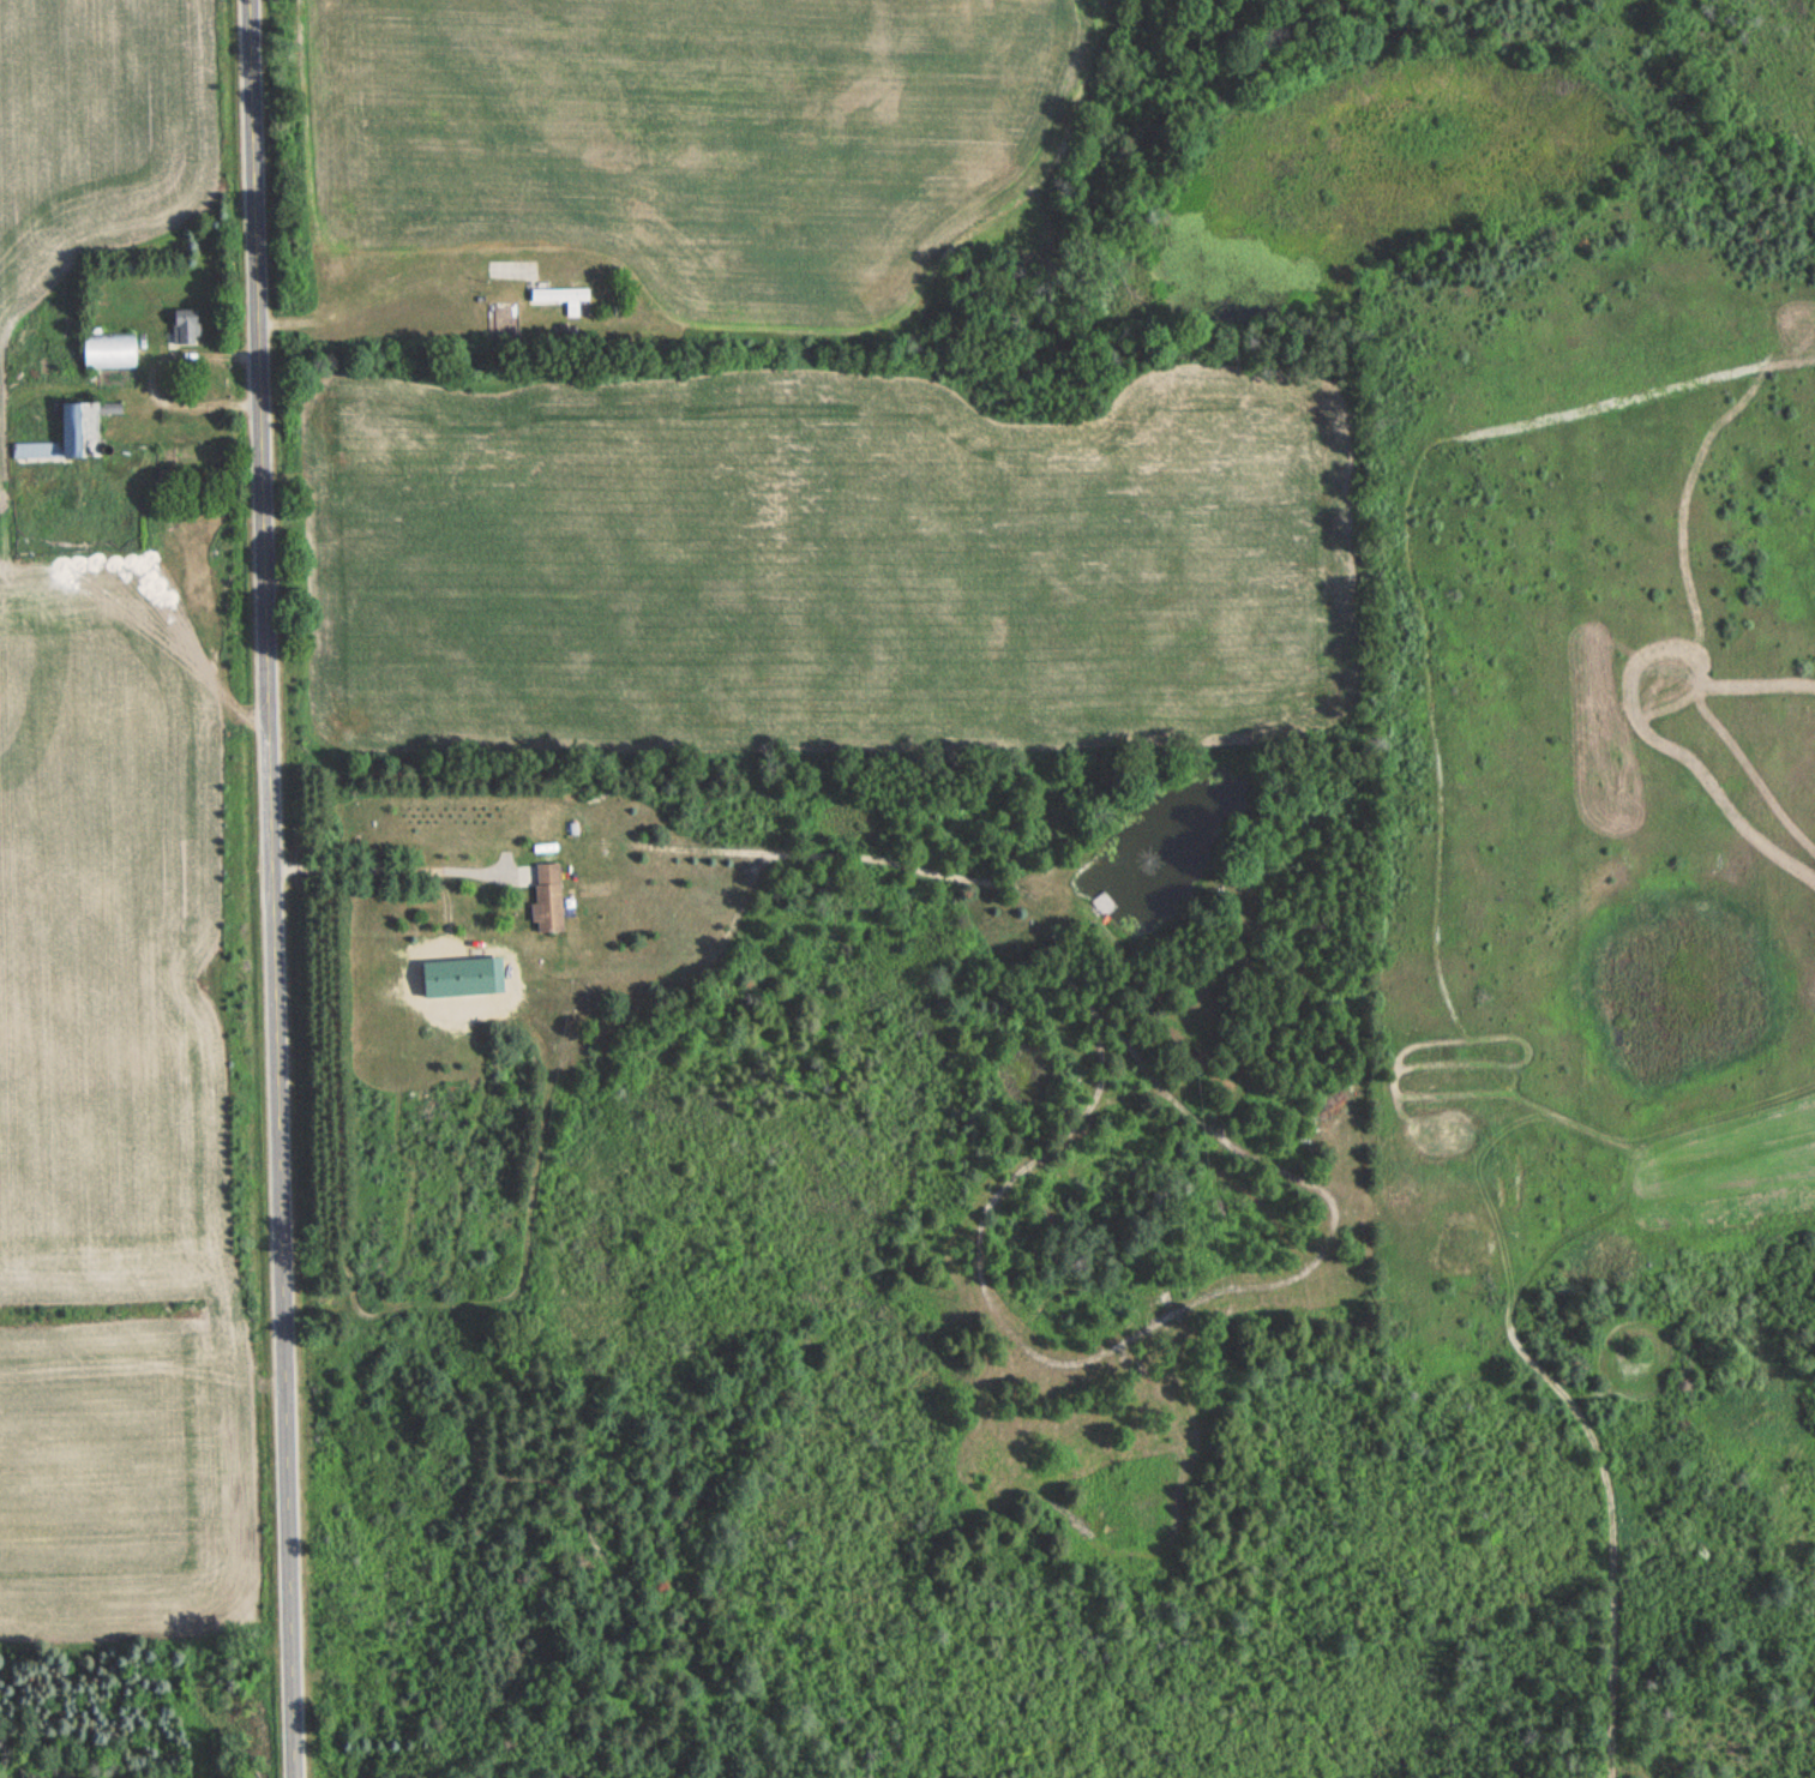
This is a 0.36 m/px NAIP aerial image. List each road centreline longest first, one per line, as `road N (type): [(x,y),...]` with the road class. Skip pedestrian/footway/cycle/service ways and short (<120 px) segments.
road 1 (residential): [(288,1777),(246,0)]

